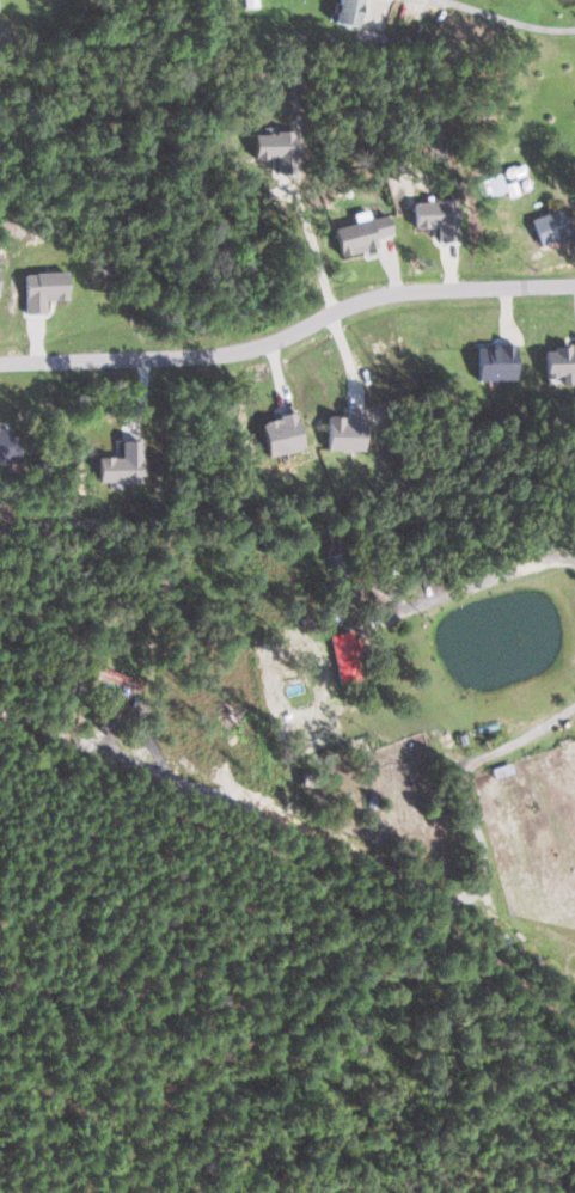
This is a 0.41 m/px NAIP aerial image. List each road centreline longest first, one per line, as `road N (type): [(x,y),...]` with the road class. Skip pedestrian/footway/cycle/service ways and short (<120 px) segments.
road 1 (residential): [(574,285),(351,302),(276,341),(179,360),(0,367)]

